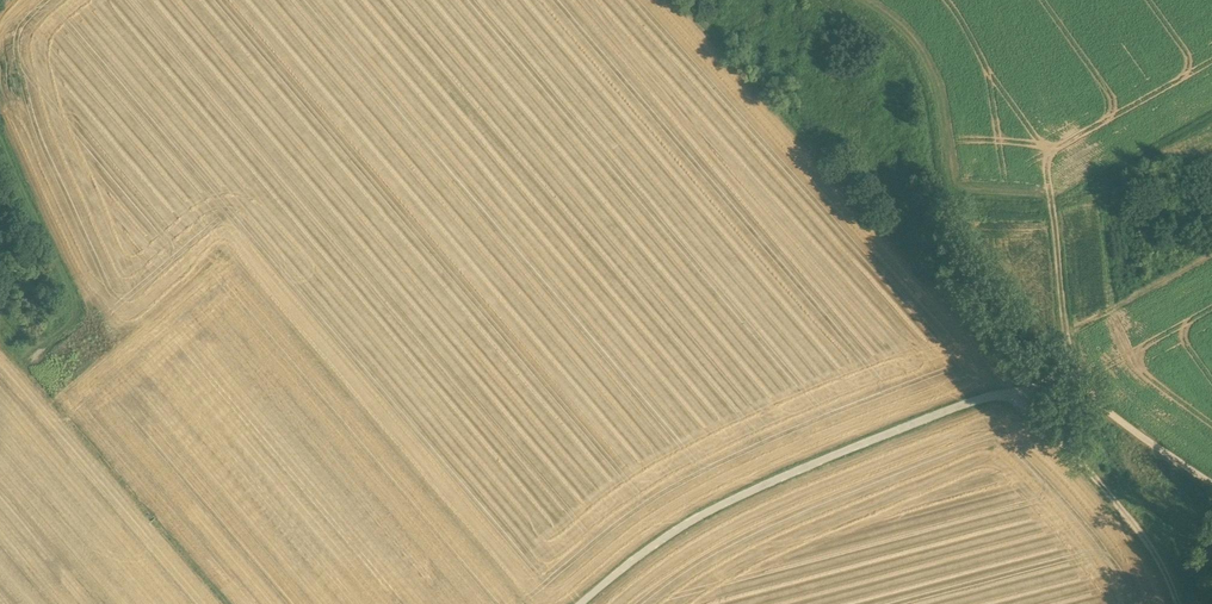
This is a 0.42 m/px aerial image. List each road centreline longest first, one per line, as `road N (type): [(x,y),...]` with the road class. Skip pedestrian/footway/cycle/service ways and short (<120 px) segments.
road 1 (track): [(1068,372),(961,406),(738,496),(670,534),(579,603)]
road 2 (track): [(15,355),(226,603)]
road 3 (track): [(1177,603),(1134,526),(1012,395)]
road 4 (track): [(1211,485),(1108,412),(1068,372)]

